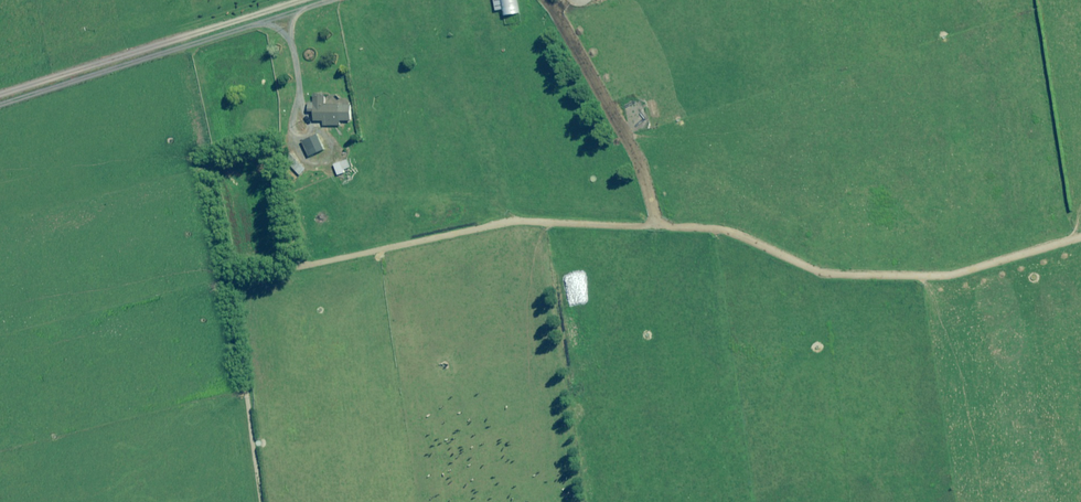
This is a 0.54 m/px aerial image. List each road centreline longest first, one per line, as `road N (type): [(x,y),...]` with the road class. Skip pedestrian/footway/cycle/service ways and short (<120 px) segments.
road 1 (track): [(241,409),(222,282),(515,216),(648,207)]
road 2 (track): [(648,207),(723,212),(776,238),(843,256),(979,264),(1080,231)]
road 3 (track): [(356,0),(0,109)]
road 4 (track): [(648,207),(545,0)]

